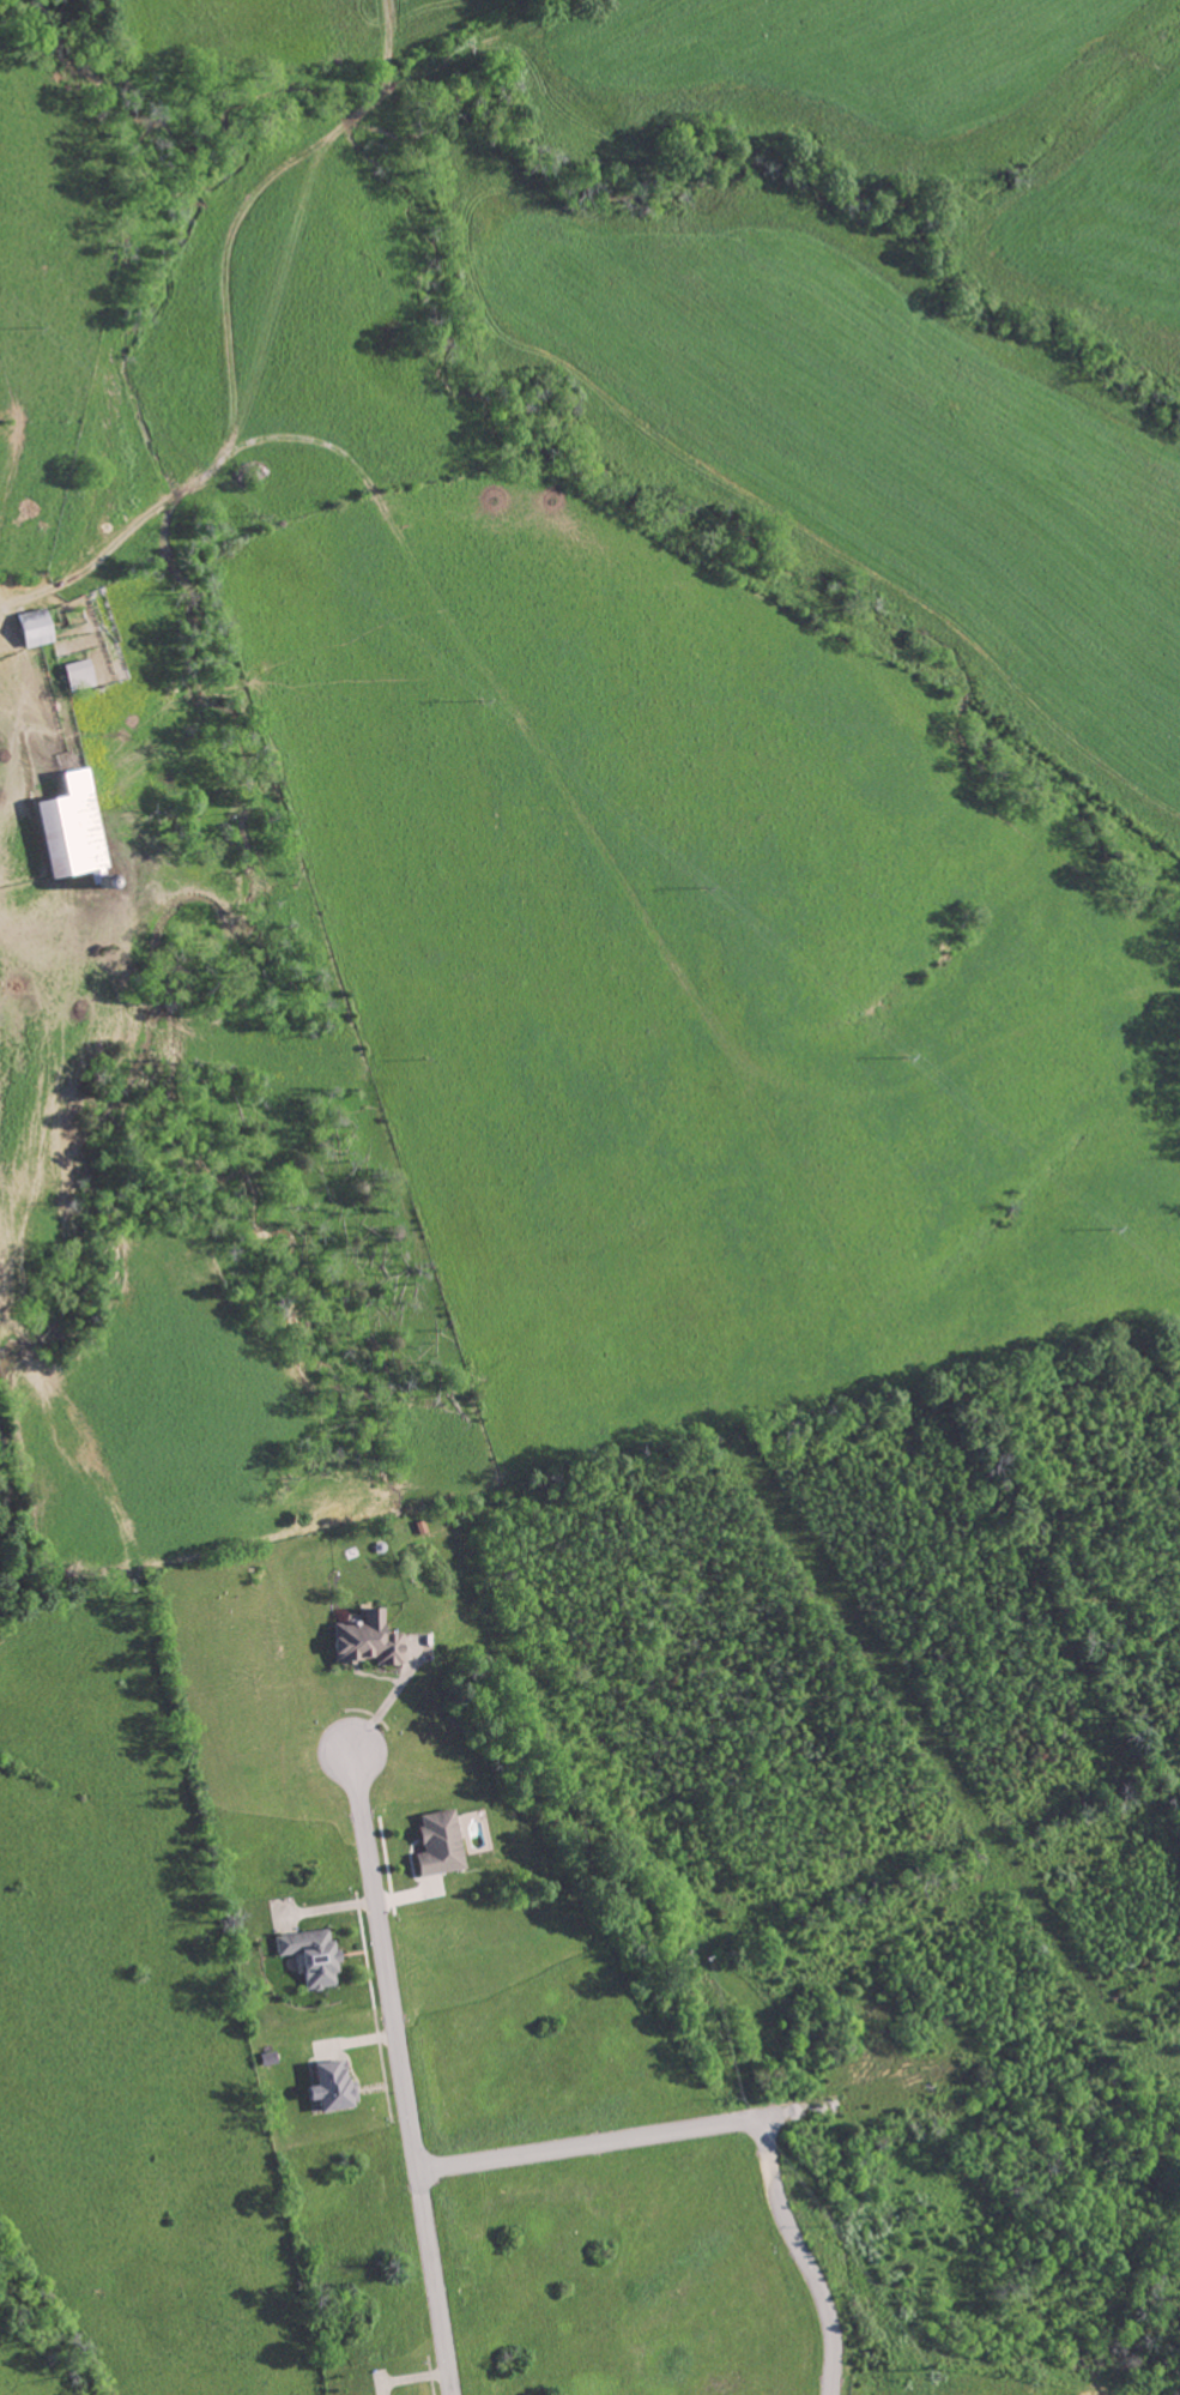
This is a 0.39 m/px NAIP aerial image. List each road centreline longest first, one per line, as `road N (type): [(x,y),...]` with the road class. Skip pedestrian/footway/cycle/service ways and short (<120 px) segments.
road 1 (residential): [(459,2394),(352,1752)]
road 2 (residential): [(828,2394),(828,2304),(776,2196),(764,2117),(422,2167)]

